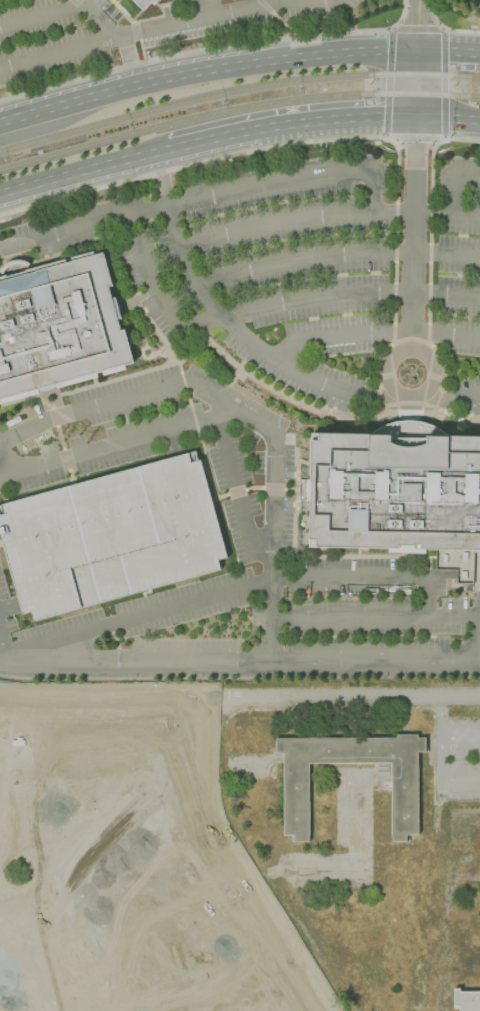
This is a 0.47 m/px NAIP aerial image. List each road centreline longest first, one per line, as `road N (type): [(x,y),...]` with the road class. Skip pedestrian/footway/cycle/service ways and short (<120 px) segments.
road 1 (primary): [(415,51),(232,68),(0,124)]
road 2 (residential): [(207,700),(203,756),(217,837),(318,1010)]
road 3 (residential): [(479,699),(207,700)]
road 4 (primary): [(198,144),(322,121),(413,118)]
road 5 (residential): [(207,700),(0,695)]
road 6 (primary): [(0,196),(155,154)]

